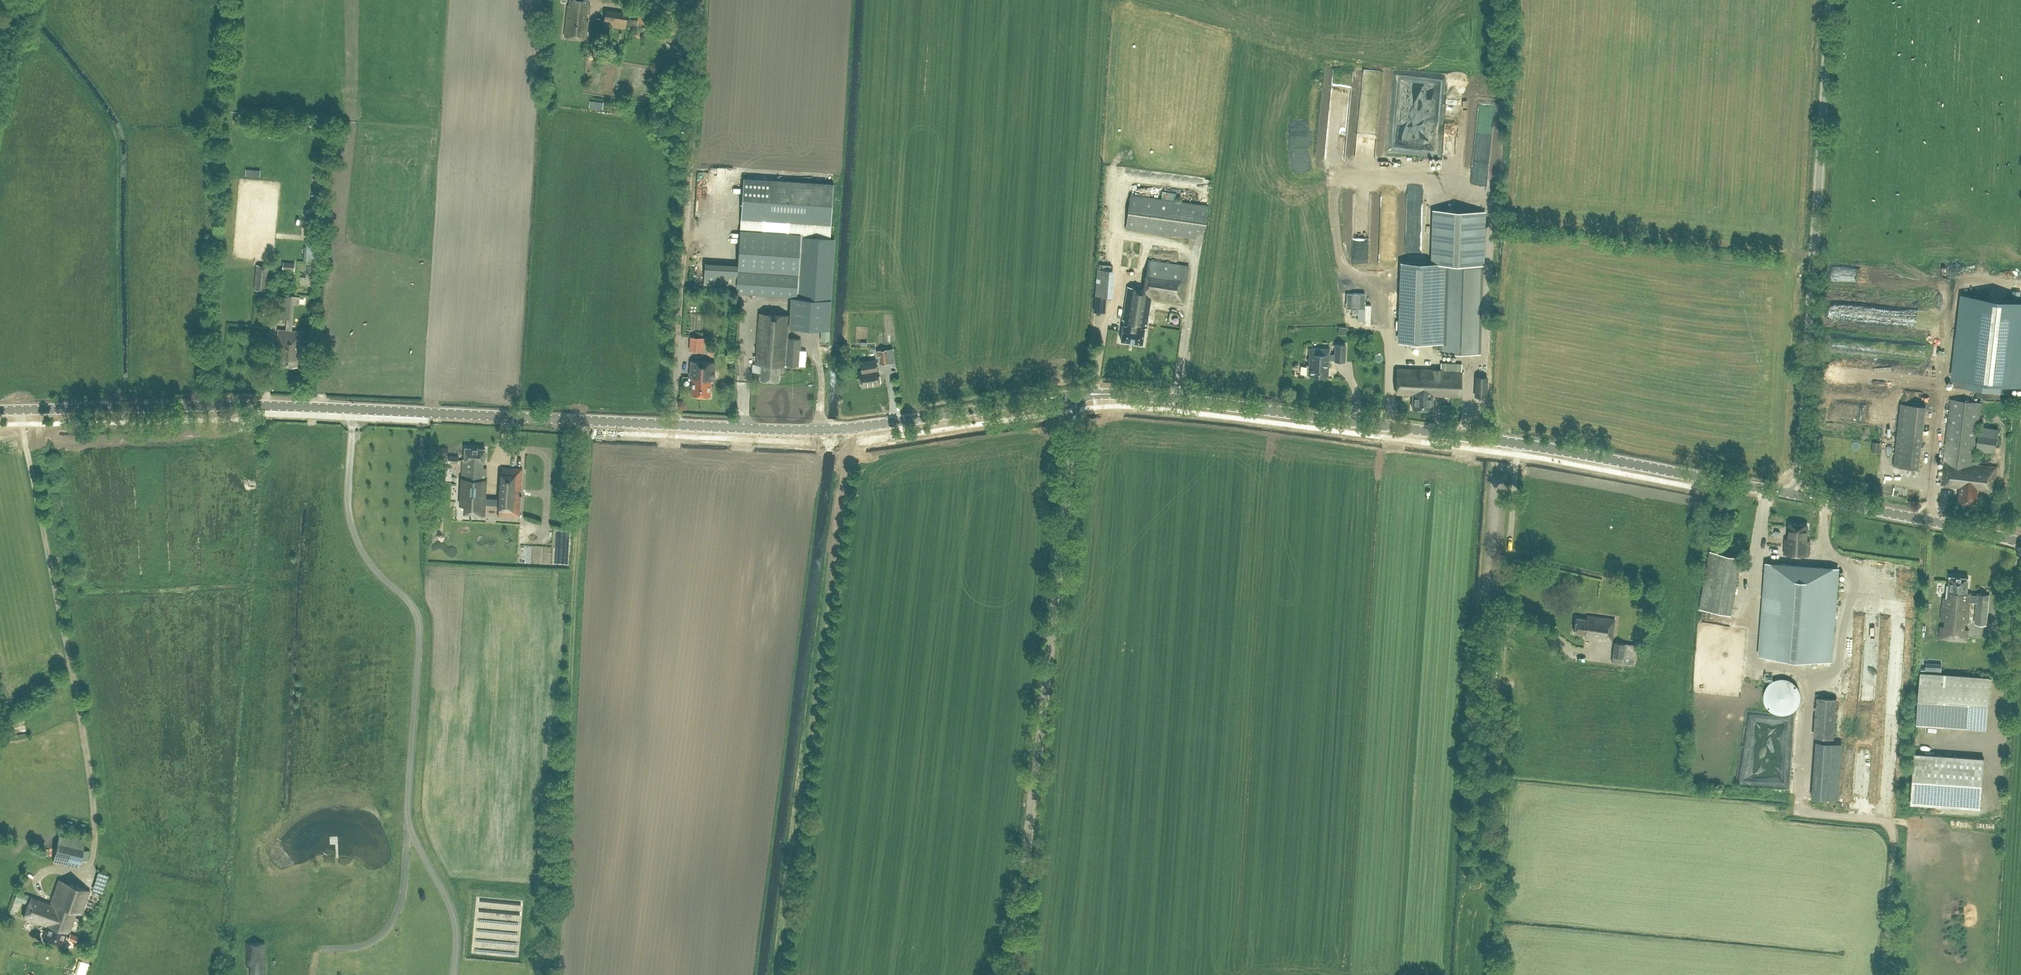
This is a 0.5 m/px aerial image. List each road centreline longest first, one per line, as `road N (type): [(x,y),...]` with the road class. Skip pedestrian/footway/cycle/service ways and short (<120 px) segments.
road 1 (tertiary): [(1077,394),(820,429),(266,404),(0,409)]
road 2 (tertiary): [(1798,493),(1423,430),(1142,394),(1077,394)]
road 3 (unclassified): [(1014,974),(1077,394)]
road 4 (track): [(585,419),(555,974)]
road 5 (track): [(847,442),(776,974)]
road 6 (tertiary): [(1798,493),(1830,0)]
road 7 (track): [(1516,443),(1498,781)]
road 8 (tertiary): [(2020,544),(1798,493)]

